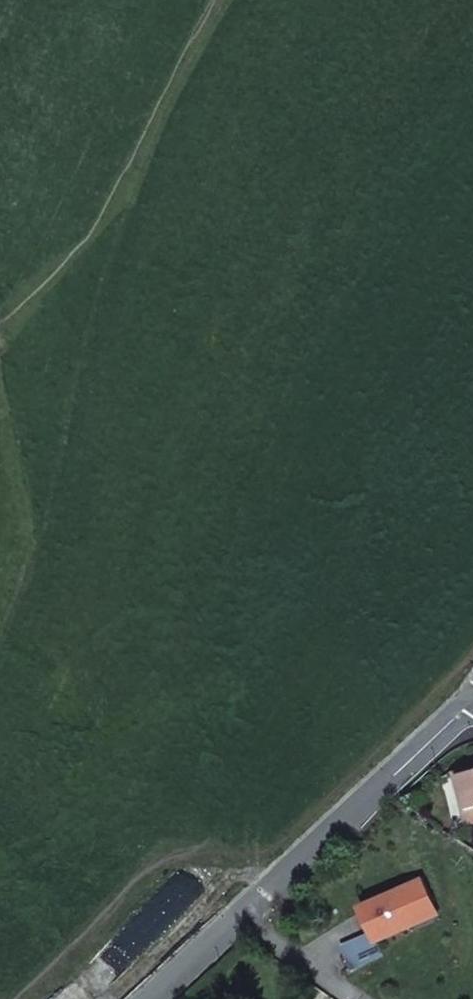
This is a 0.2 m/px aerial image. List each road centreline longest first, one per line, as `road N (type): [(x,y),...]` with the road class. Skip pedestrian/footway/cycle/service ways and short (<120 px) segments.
road 1 (residential): [(153,998),(440,732),(472,722)]

